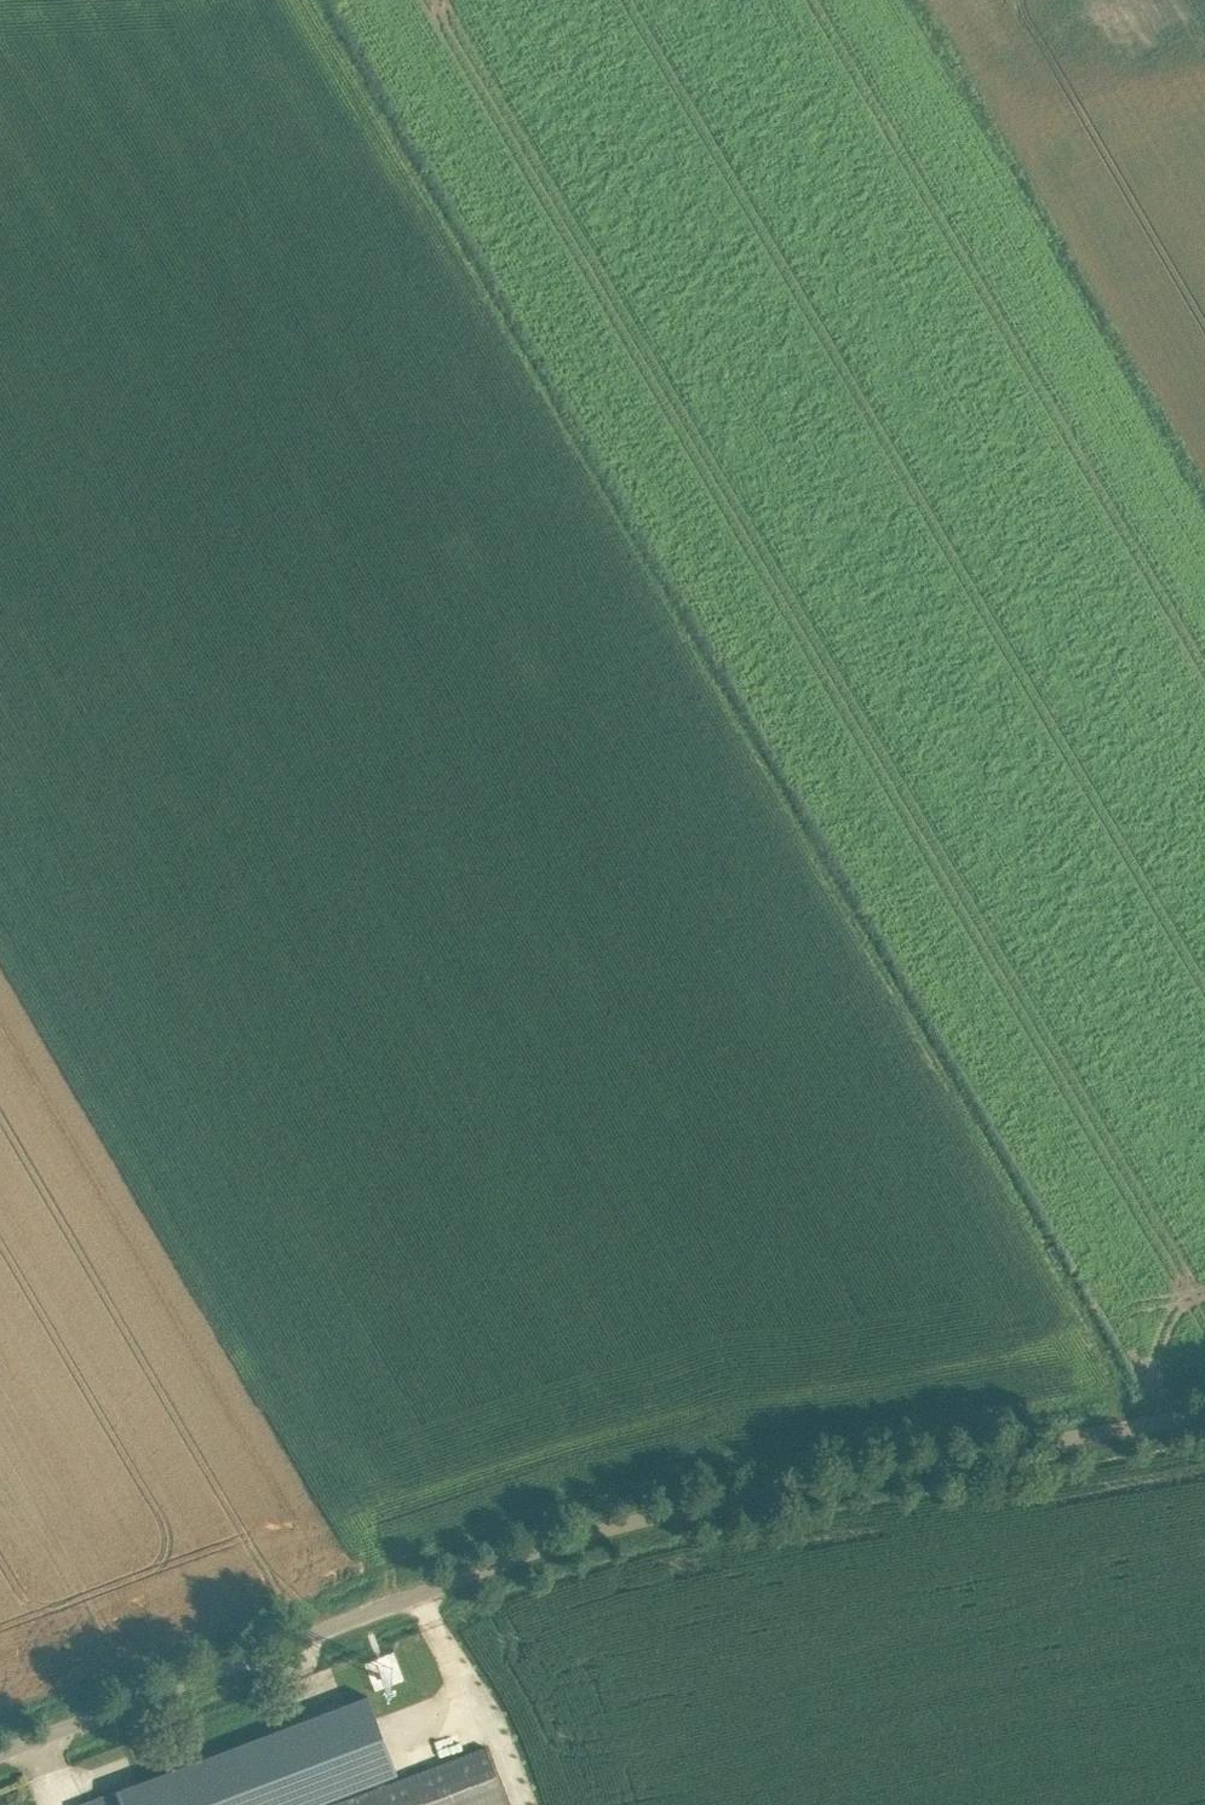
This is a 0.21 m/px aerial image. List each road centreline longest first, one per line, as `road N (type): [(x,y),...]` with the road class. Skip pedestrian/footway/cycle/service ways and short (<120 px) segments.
road 1 (unclassified): [(0,1753),(505,1561),(629,1523),(815,1481),(1204,1413)]

